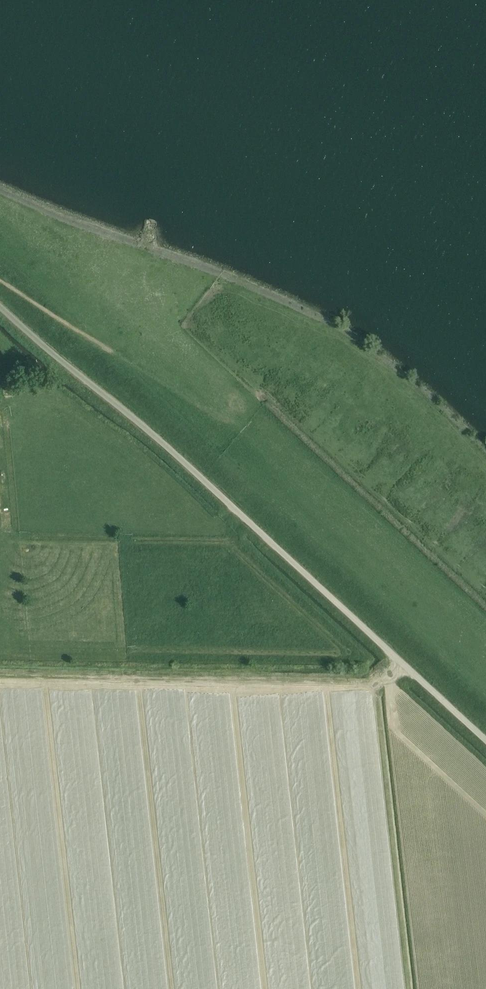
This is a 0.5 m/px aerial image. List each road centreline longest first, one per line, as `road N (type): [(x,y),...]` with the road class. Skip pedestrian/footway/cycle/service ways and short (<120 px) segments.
road 1 (unclassified): [(485,745),(216,495),(0,310)]
road 2 (track): [(0,284),(108,353),(485,695)]

